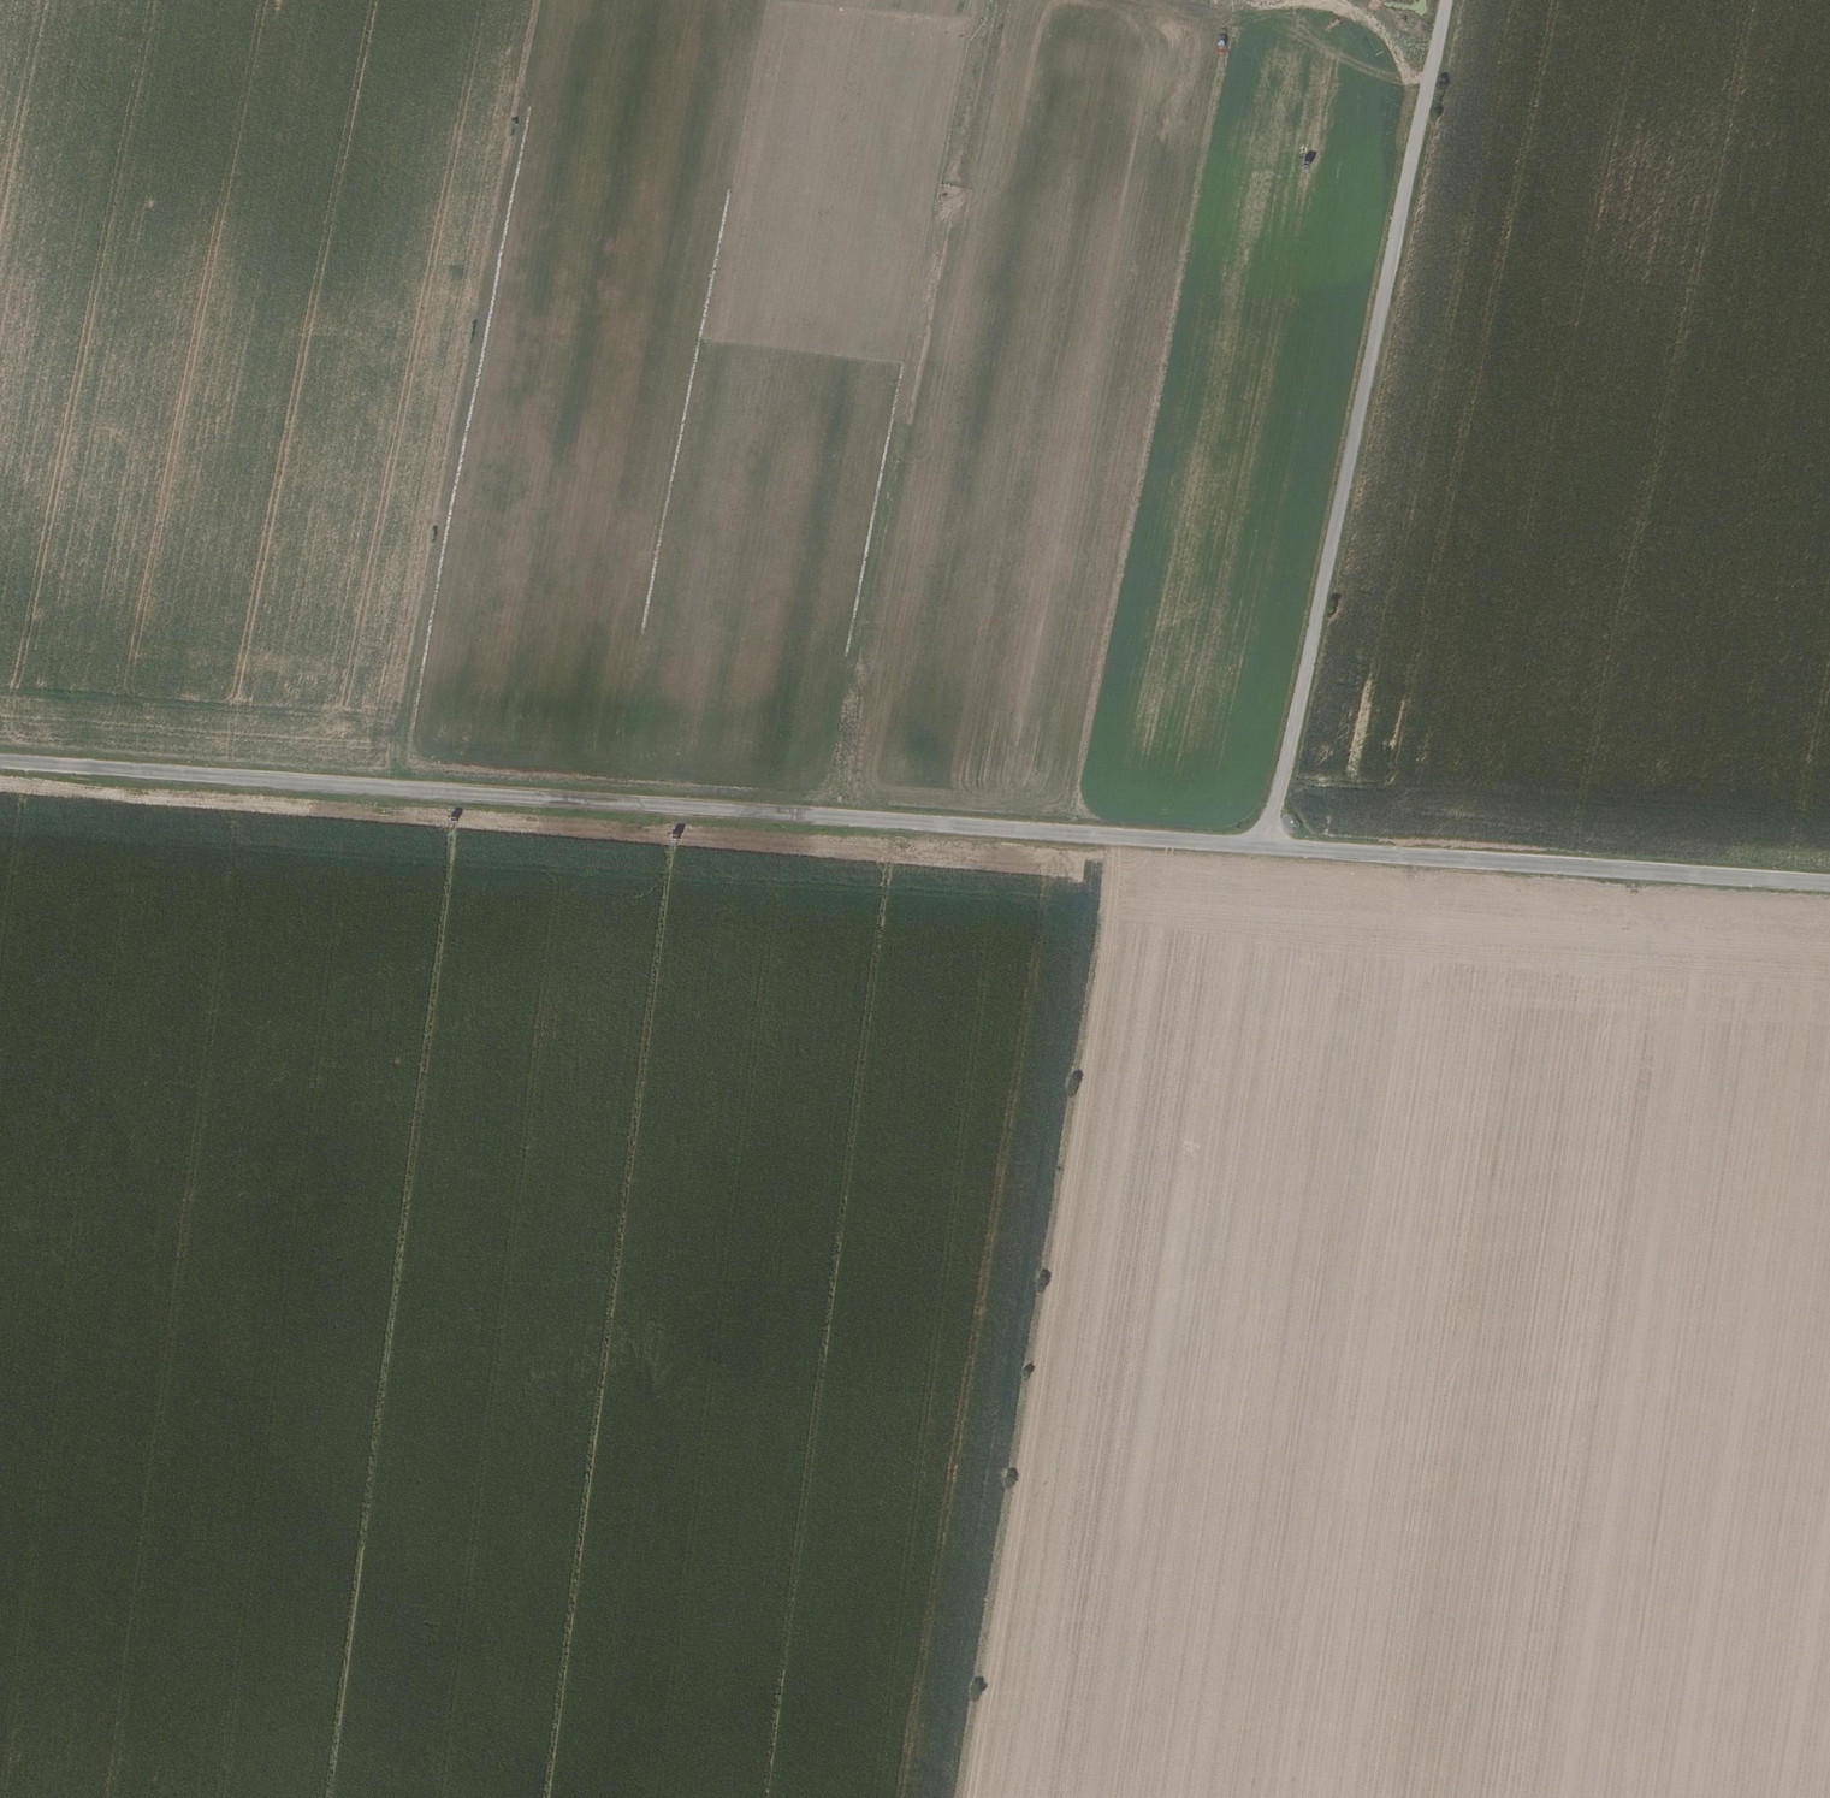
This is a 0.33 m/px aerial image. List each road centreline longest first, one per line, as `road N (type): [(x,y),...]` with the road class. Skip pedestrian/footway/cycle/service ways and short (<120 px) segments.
road 1 (unclassified): [(0,764),(1829,889)]
road 2 (track): [(1263,850),(1449,0)]

